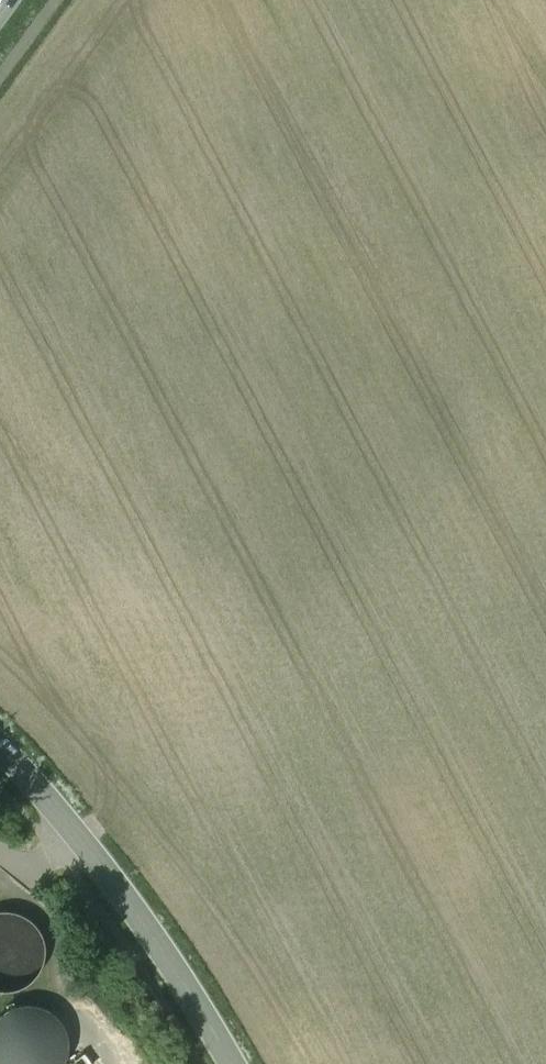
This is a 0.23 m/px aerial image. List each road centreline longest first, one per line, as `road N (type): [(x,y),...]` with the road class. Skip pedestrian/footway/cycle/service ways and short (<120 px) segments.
road 1 (tertiary): [(234,1063),(81,837),(0,749)]

